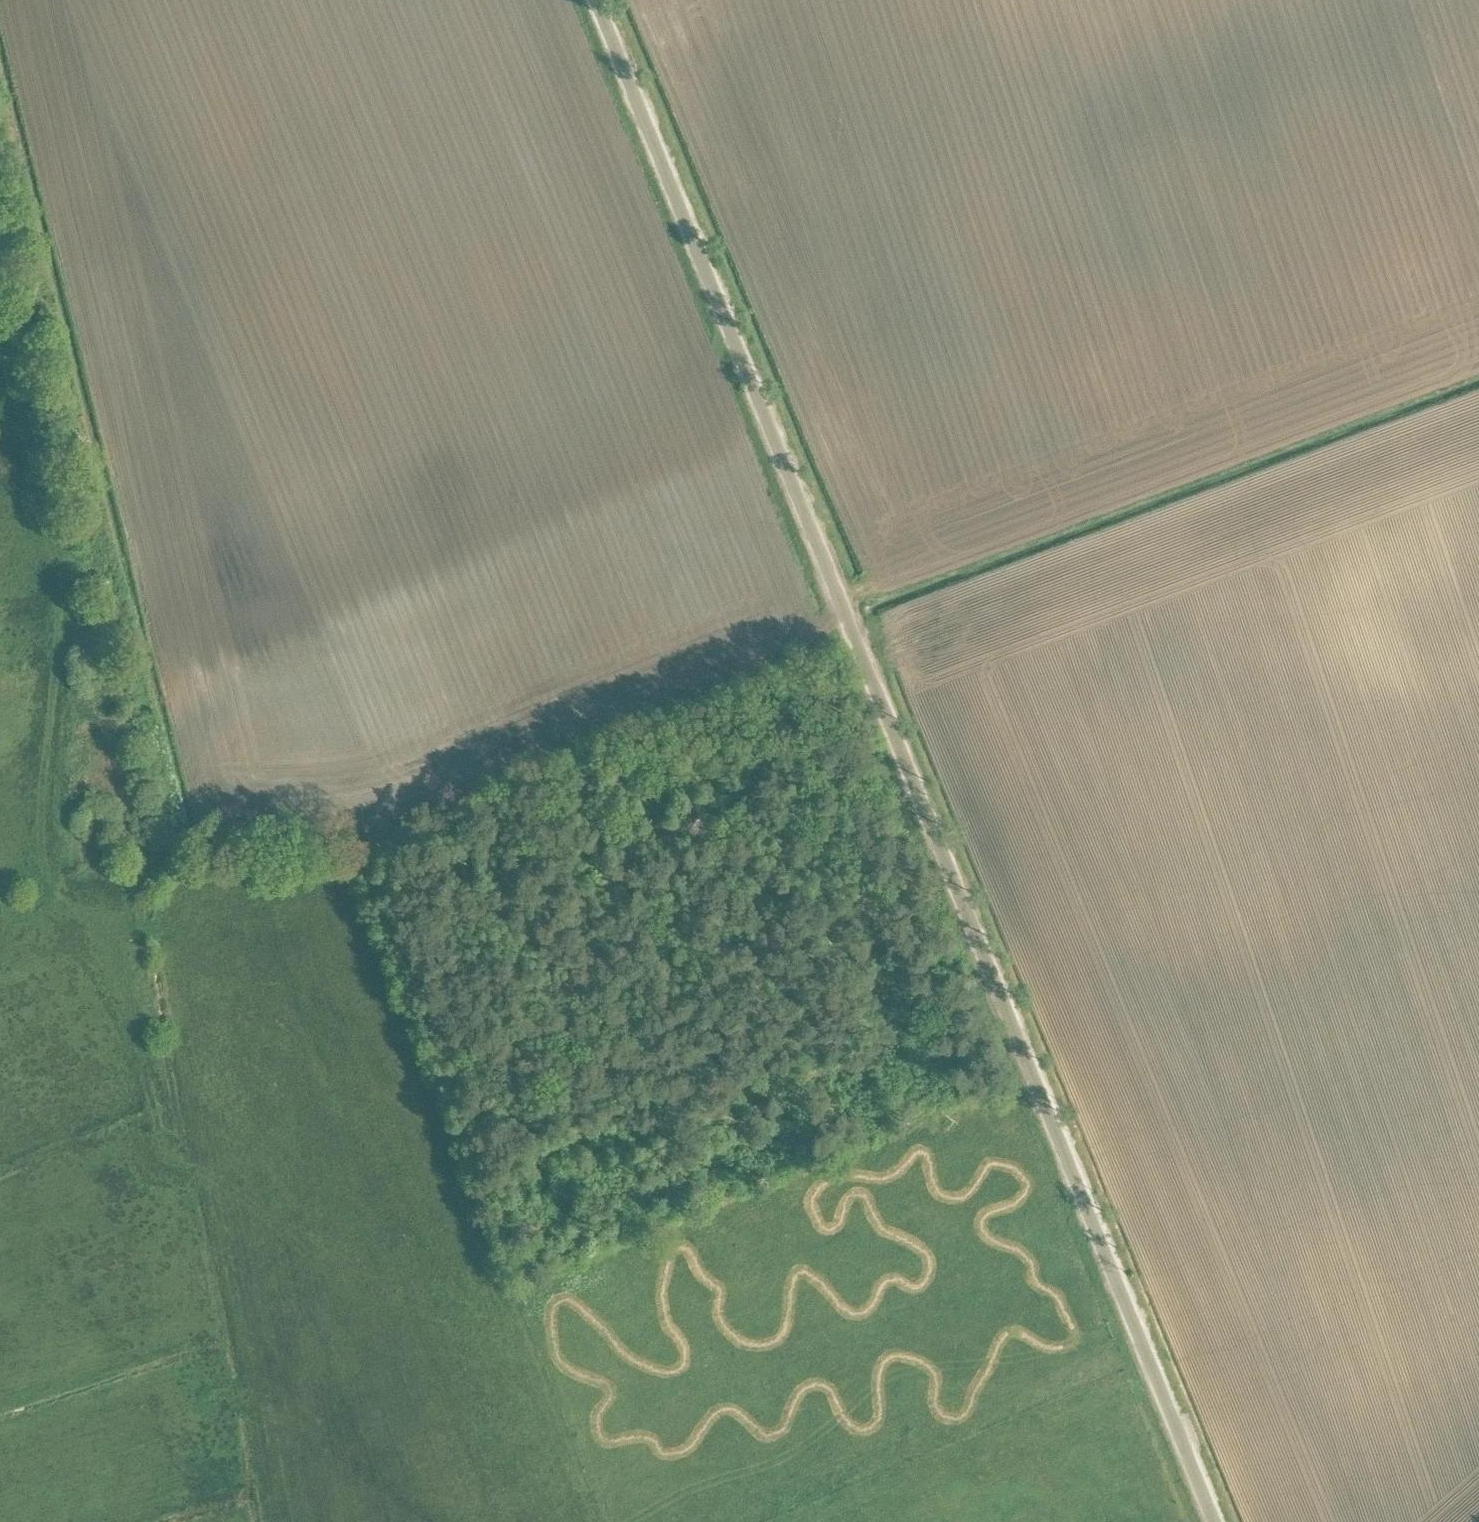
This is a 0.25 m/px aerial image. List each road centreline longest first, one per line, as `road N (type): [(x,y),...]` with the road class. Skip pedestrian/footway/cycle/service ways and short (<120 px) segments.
road 1 (unclassified): [(1216,1521),(596,0)]

